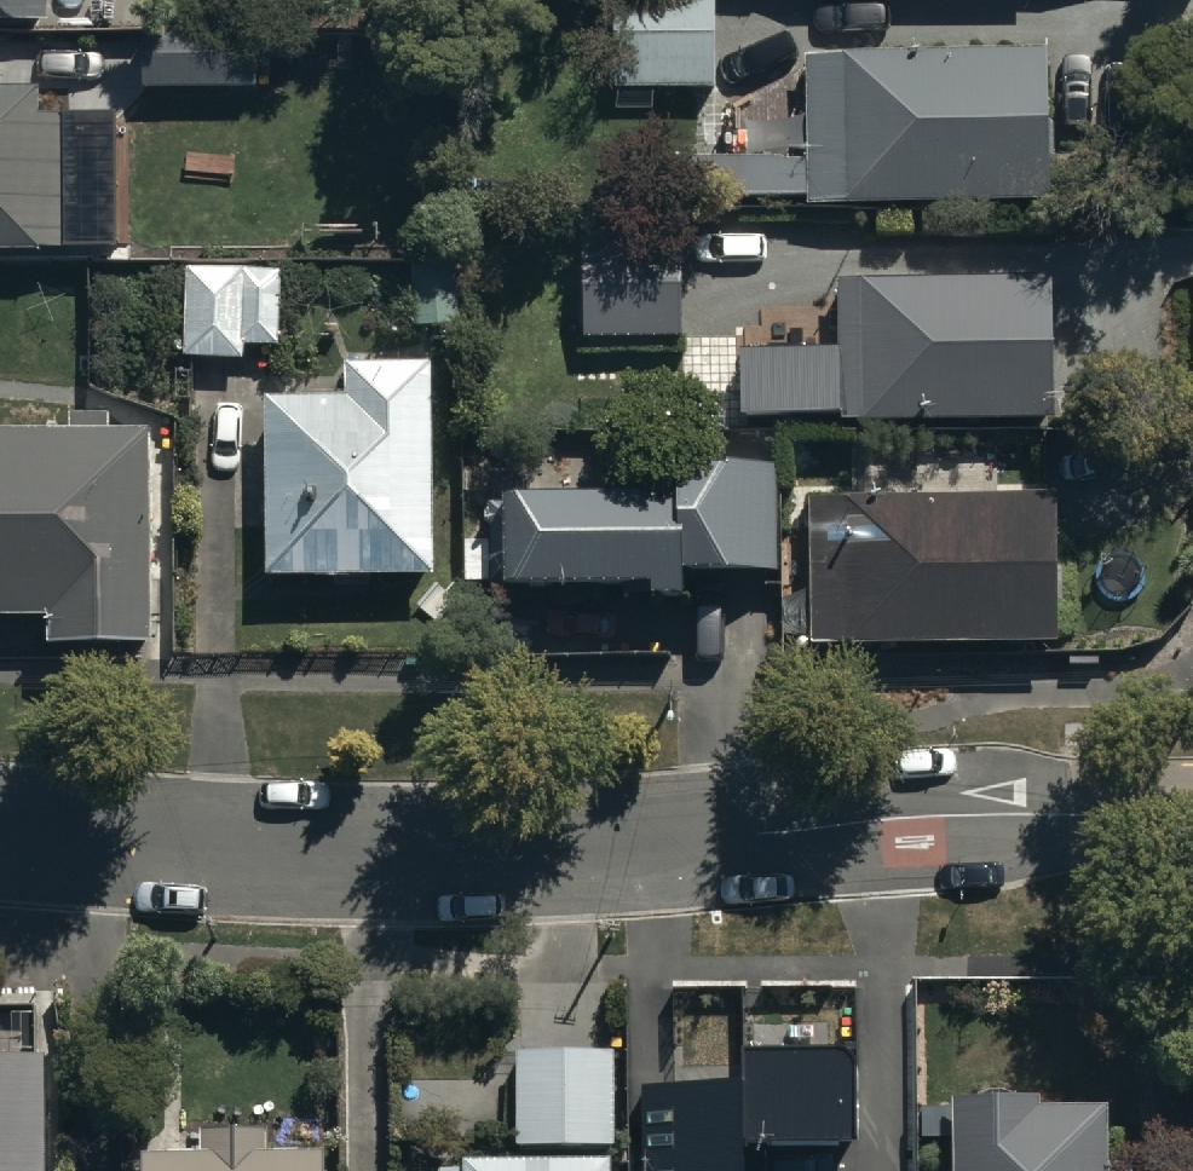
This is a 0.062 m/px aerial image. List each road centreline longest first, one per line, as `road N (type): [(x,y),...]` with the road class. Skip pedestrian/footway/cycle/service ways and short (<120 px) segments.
road 1 (residential): [(0,837),(462,859),(918,827),(1192,819)]

